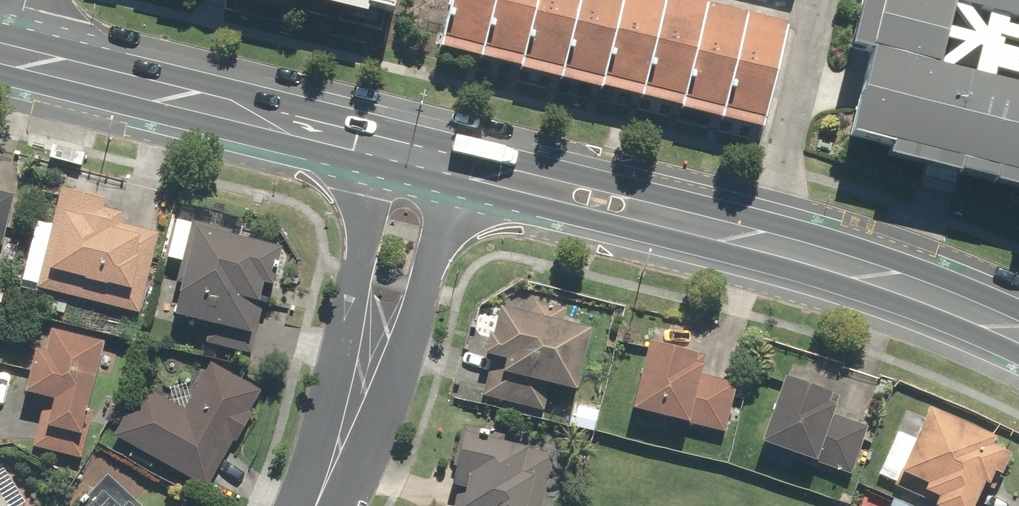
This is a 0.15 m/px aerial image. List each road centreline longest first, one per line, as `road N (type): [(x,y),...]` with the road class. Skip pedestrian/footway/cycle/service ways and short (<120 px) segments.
road 1 (secondary): [(454,155),(882,276),(1018,333)]
road 2 (secondary): [(19,44),(389,137)]
road 3 (residential): [(454,155),(407,362),(354,425)]
road 4 (residential): [(354,425),(348,337),(389,137)]

